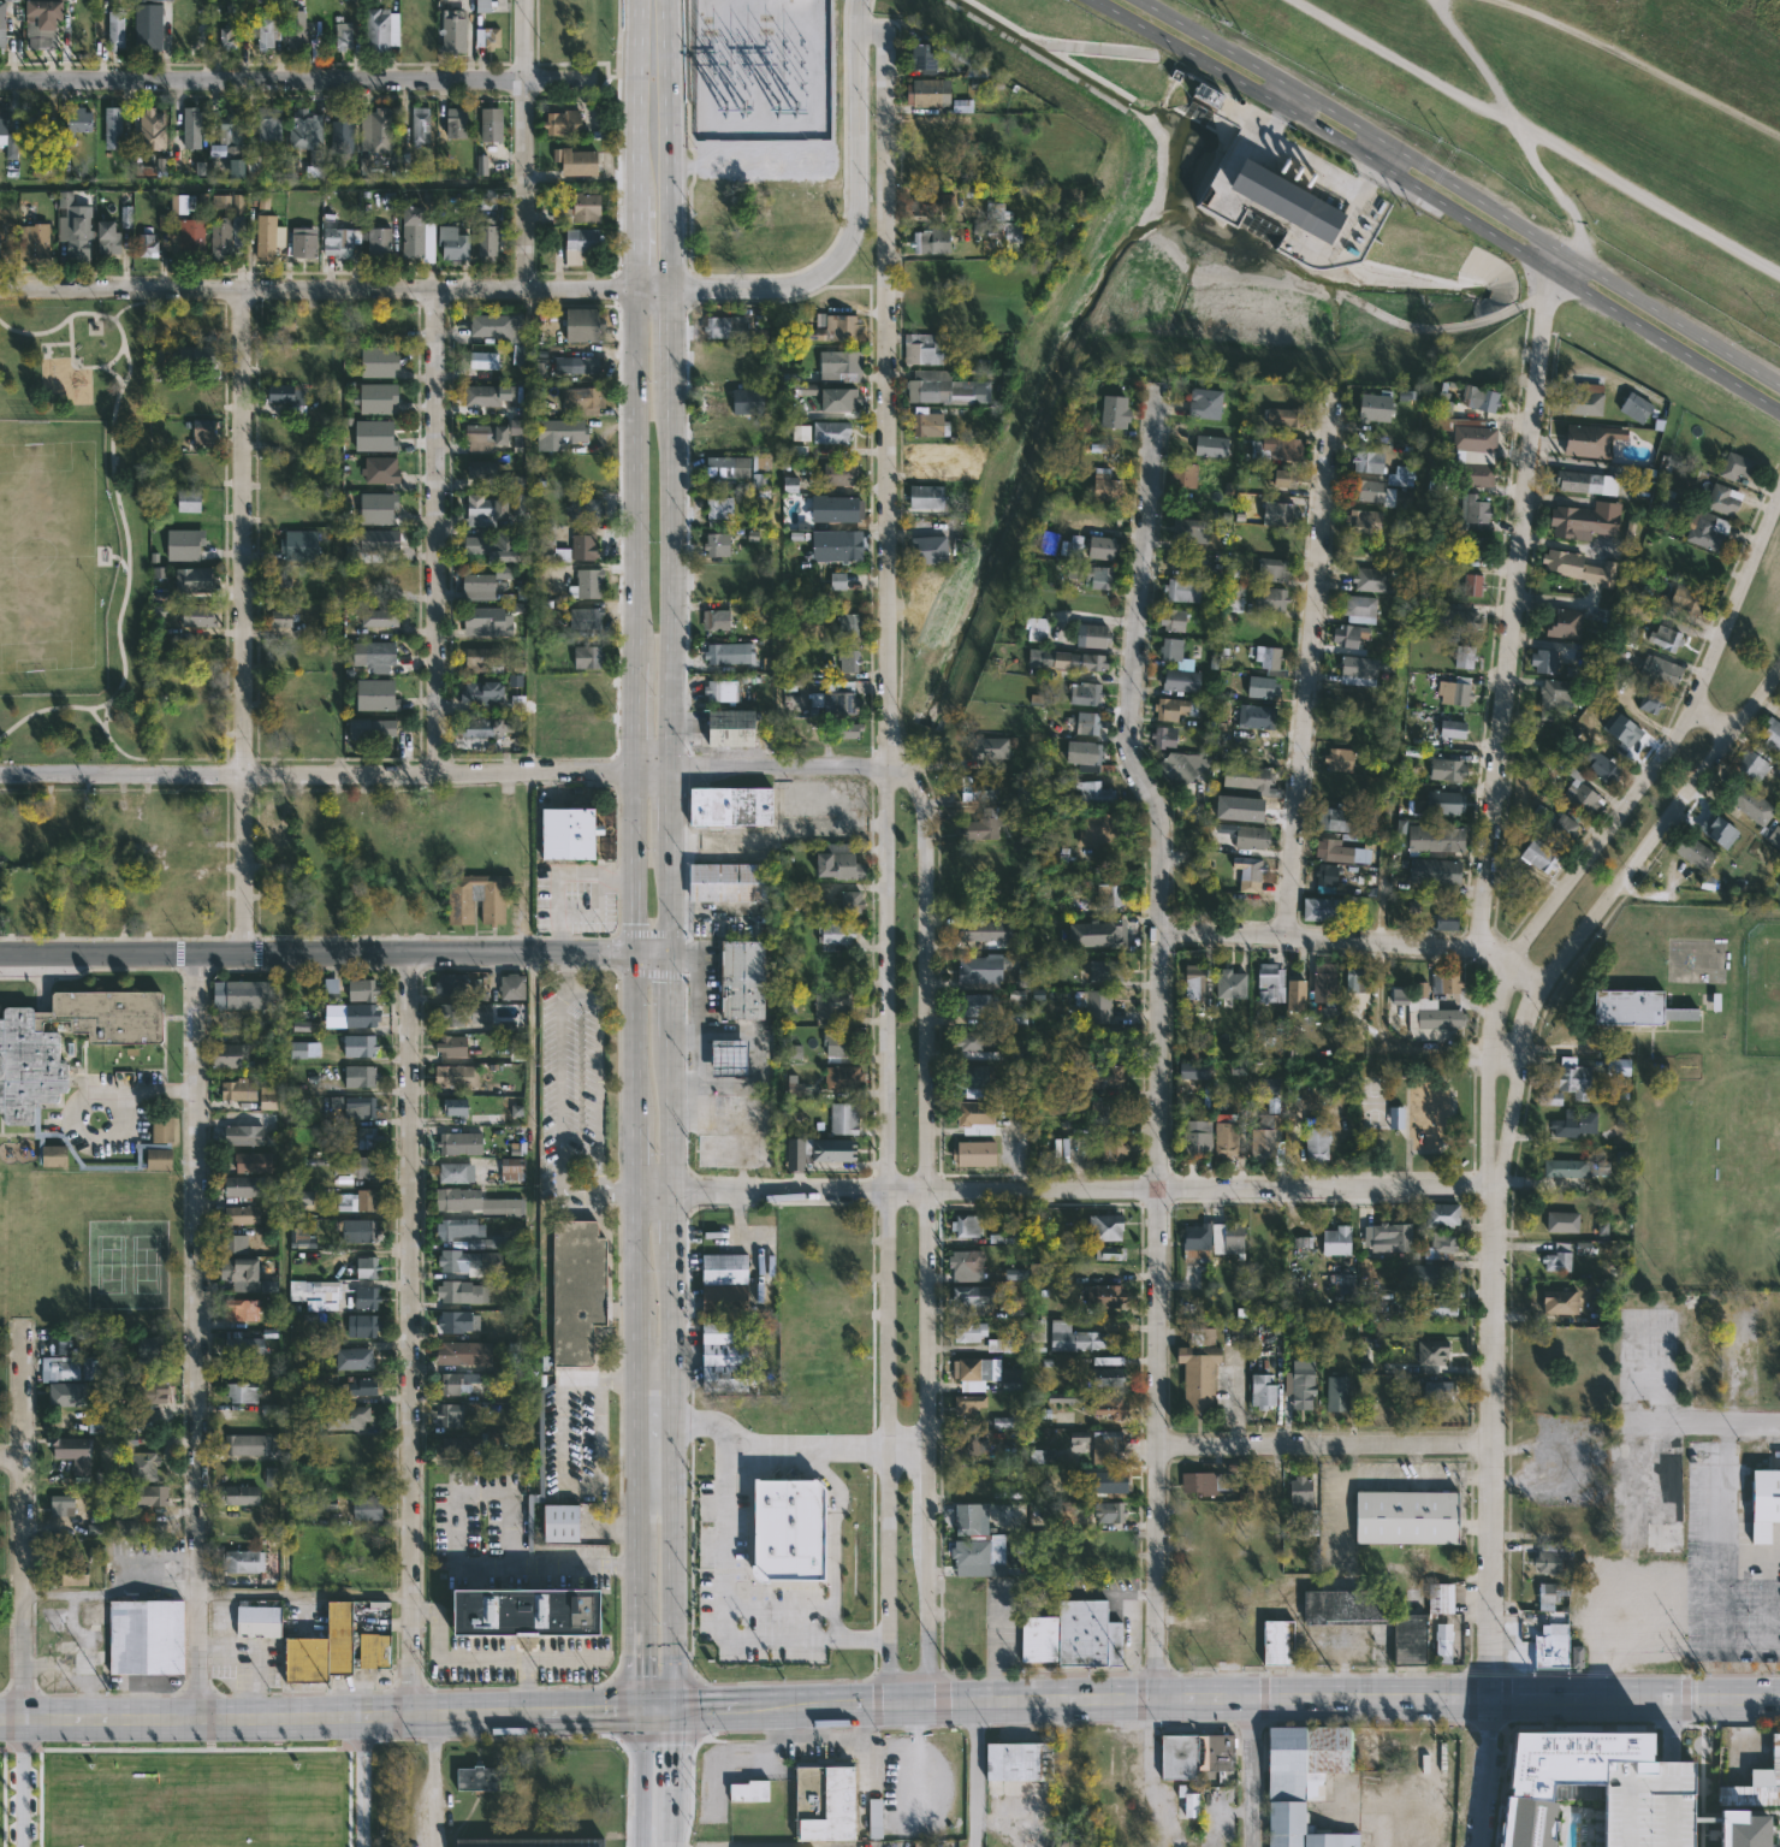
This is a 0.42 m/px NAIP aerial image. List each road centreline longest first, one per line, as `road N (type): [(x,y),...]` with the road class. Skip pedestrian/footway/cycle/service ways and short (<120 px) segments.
road 1 (residential): [(1155,1700),(1162,825),(1139,763),(1132,710),(1156,387)]
road 2 (residential): [(858,0),(855,219),(842,250),(799,284),(0,292)]
road 3 (residential): [(927,1701),(927,815),(901,770)]
road 4 (residential): [(901,770),(889,818),(891,1701)]
road 5 (residential): [(901,770),(0,774)]
road 6 (secondary): [(1779,1695),(891,1701)]
road 7 (residential): [(1496,1189),(637,1194)]
road 8 (tertiary): [(1095,0),(1376,160),(1779,409)]
road 9 (residential): [(197,1719),(192,954)]
road 10 (residential): [(901,770),(888,703),(883,39),(854,32)]
road 11 (residential): [(410,1712),(409,952)]
road 12 (secondary): [(634,954),(640,1704)]
road 13 (secondary): [(671,1703),(672,954)]
road 14 (tertiary): [(1779,386),(1141,0)]
road 15 (residential): [(1478,951),(1544,301),(1573,260)]
road 16 (secondary): [(672,954),(671,290)]
road 17 (secondary): [(637,291),(634,954)]
road 18 (residential): [(245,954),(243,294)]
road 19 (residential): [(1496,1189),(1490,1698),(1478,1846)]
road 20 (secondary): [(0,1718),(640,1704)]
road 21 (residential): [(634,954),(0,954)]
road 22 (residential): [(1496,1189),(1541,982),(1779,671)]
road 23 (residential): [(592,79),(0,82)]
road 24 (track): [(1296,0),(1779,270)]
road 25 (residential): [(1290,936),(1339,387)]
road 26 (residential): [(1779,496),(1680,730),(1511,965)]
road 27 (residential): [(438,775),(438,292)]
road 28 (residential): [(20,1718),(23,1324)]
road 29 (residential): [(1511,965),(1493,952),(1161,929)]
road 30 (residential): [(1493,1445),(1161,1443)]
road 31 (track): [(1429,0),(1490,79),(1530,160),(1574,221),(1573,260)]
road 32 (residential): [(529,292),(524,0)]
road 33 (residential): [(1511,965),(1489,1042),(1496,1189)]
road 34 (secondary): [(671,290),(666,77)]
road 35 (secondary): [(640,78),(637,291)]
road 36 (secondary): [(671,1703),(853,1703)]
road 37 (residential): [(1779,1423),(1615,1422)]
road 38 (residential): [(976,1846),(974,1700)]
road 39 (residential): [(1253,1846),(1252,1700)]
road 40 (residential): [(1489,1042),(1618,1048)]
road 41 (secondary): [(640,1722),(640,1846)]

